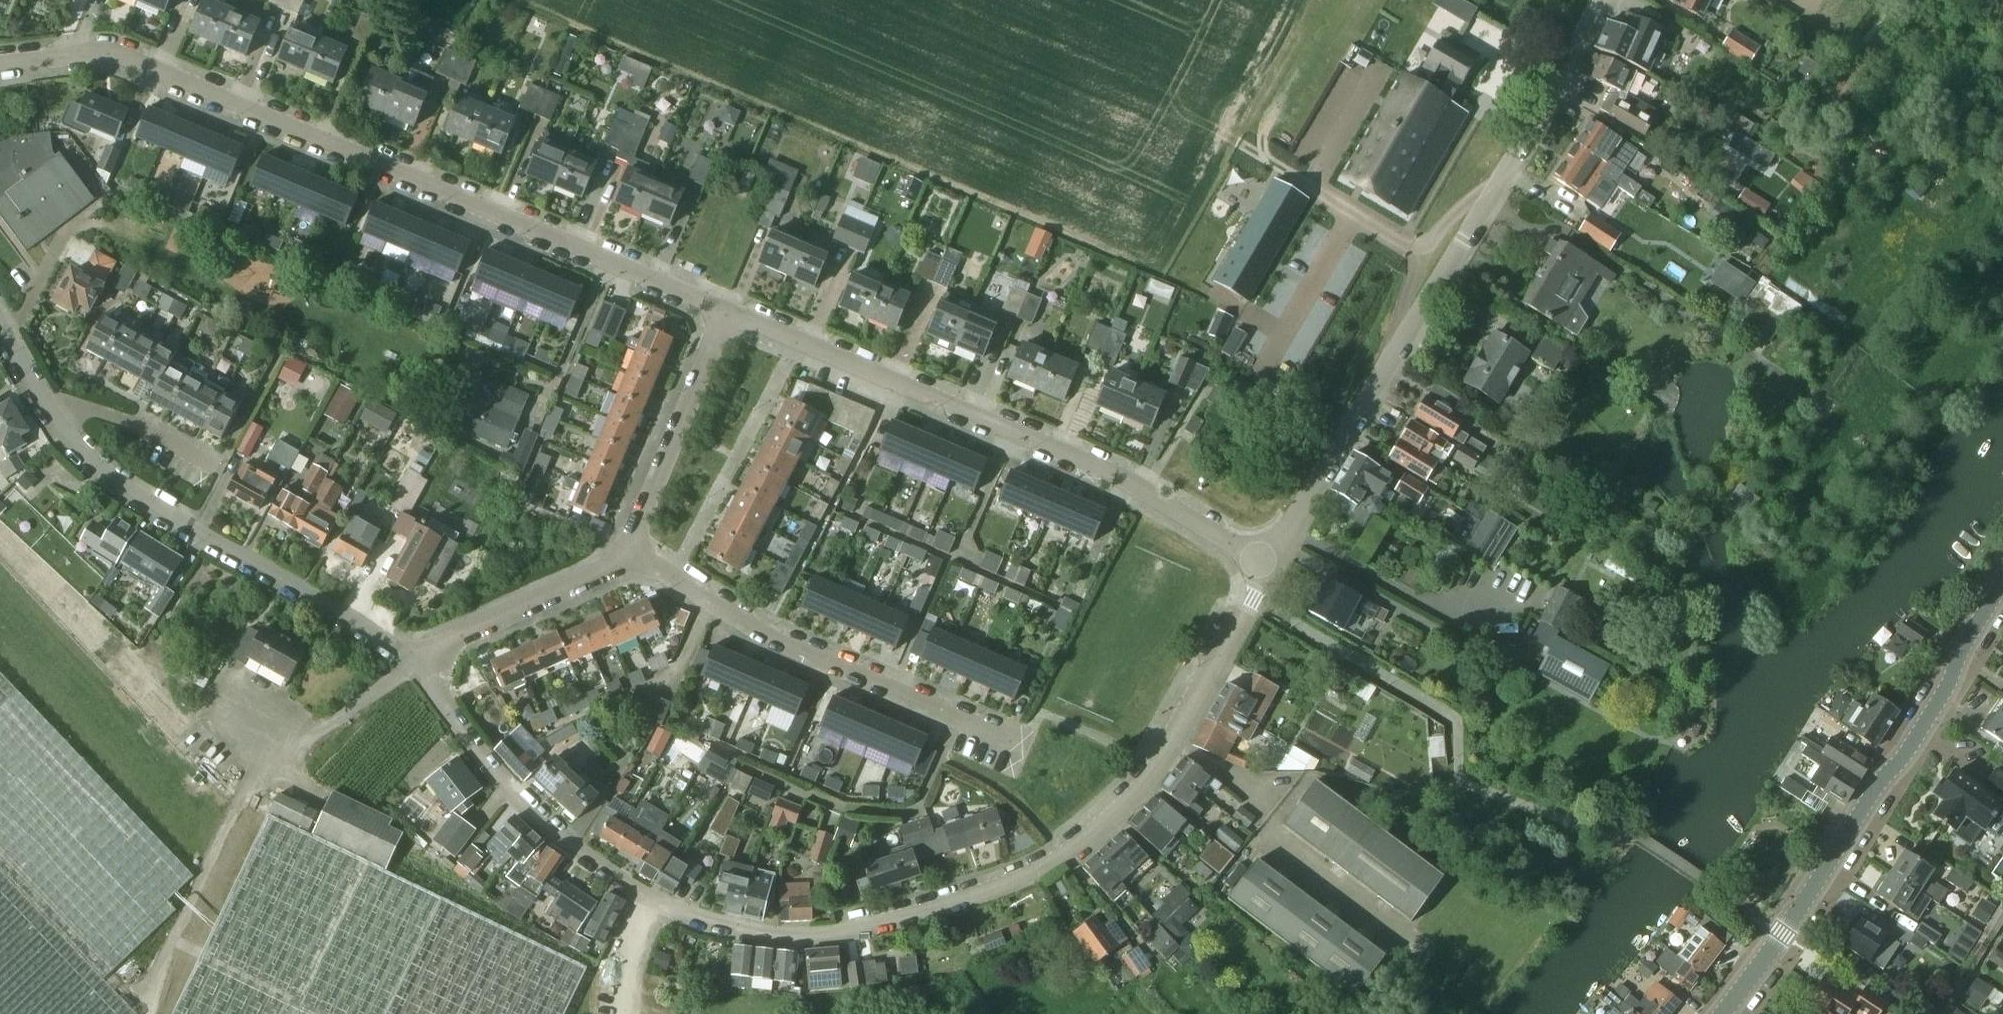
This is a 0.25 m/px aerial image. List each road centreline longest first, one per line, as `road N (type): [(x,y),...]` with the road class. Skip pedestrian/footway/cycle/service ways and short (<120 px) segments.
road 1 (unclassified): [(729,312),(117,55),(0,64)]
road 2 (unclassified): [(1268,564),(1563,85),(1604,0)]
road 3 (unclassified): [(1268,564),(1111,471),(729,312)]
road 4 (residential): [(657,902),(776,936),(855,930),(924,913),(1060,857),(1159,765)]
road 5 (residential): [(416,663),(99,473),(58,427),(0,321)]
road 6 (secondary): [(1722,1013),(1903,755),(2002,584)]
road 7 (residential): [(1006,742),(748,630),(627,555)]
road 8 (residential): [(416,663),(503,785),(558,836),(657,902)]
road 9 (residential): [(627,555),(729,312)]
road 10 (residential): [(416,663),(627,555)]
road 11 (residential): [(1268,564),(1159,765)]

